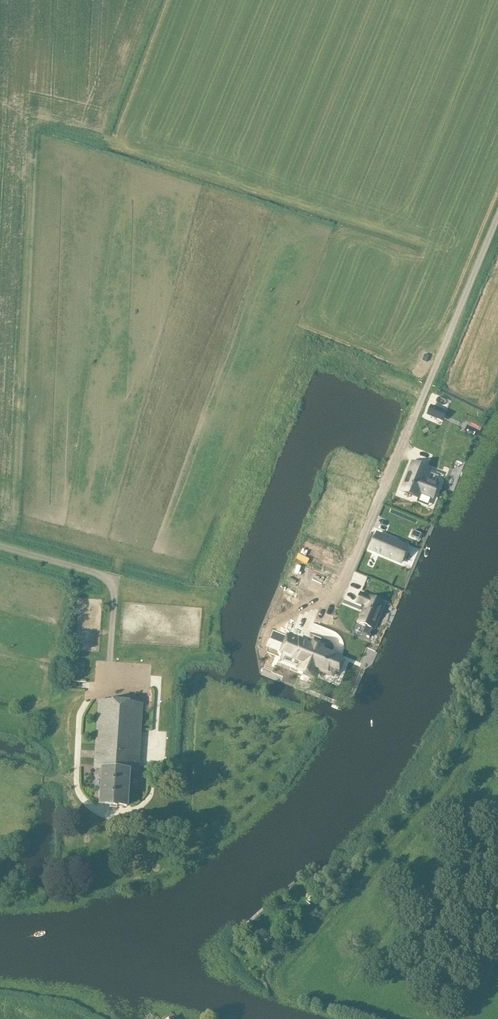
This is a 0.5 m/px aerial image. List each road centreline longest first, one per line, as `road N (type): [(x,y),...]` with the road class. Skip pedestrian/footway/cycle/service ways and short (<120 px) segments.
road 1 (track): [(388,1018),(287,993),(275,972),(434,795),(489,686),(497,688)]
road 2 (track): [(497,218),(354,561),(342,562),(325,606)]

